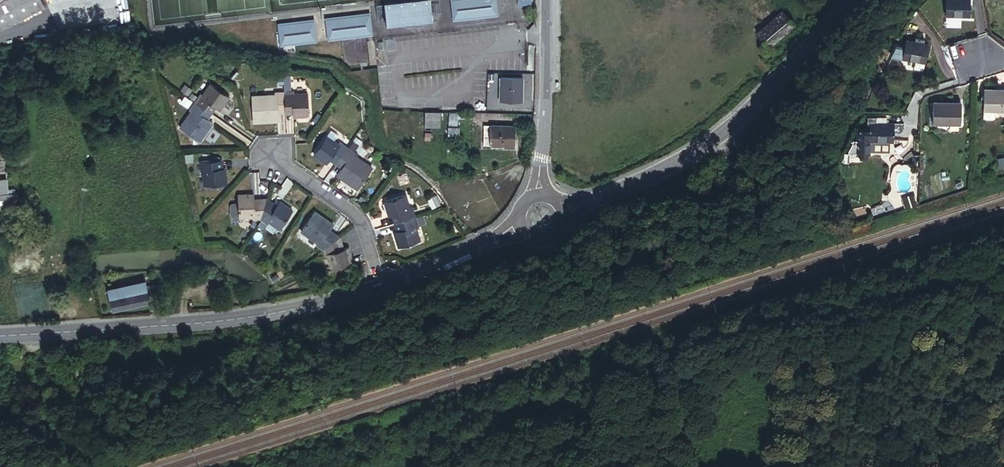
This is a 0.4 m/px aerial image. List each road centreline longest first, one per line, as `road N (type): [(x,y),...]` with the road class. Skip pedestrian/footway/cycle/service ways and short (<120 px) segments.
road 1 (tertiary): [(383,287),(245,320),(0,337)]
road 2 (tertiary): [(855,0),(708,145),(565,214)]
road 3 (track): [(1003,260),(669,349)]
road 4 (tertiary): [(539,195),(543,0)]
road 5 (residential): [(268,155),(342,205),(360,226),(383,287)]
road 6 (tertiary): [(521,231),(383,287)]

